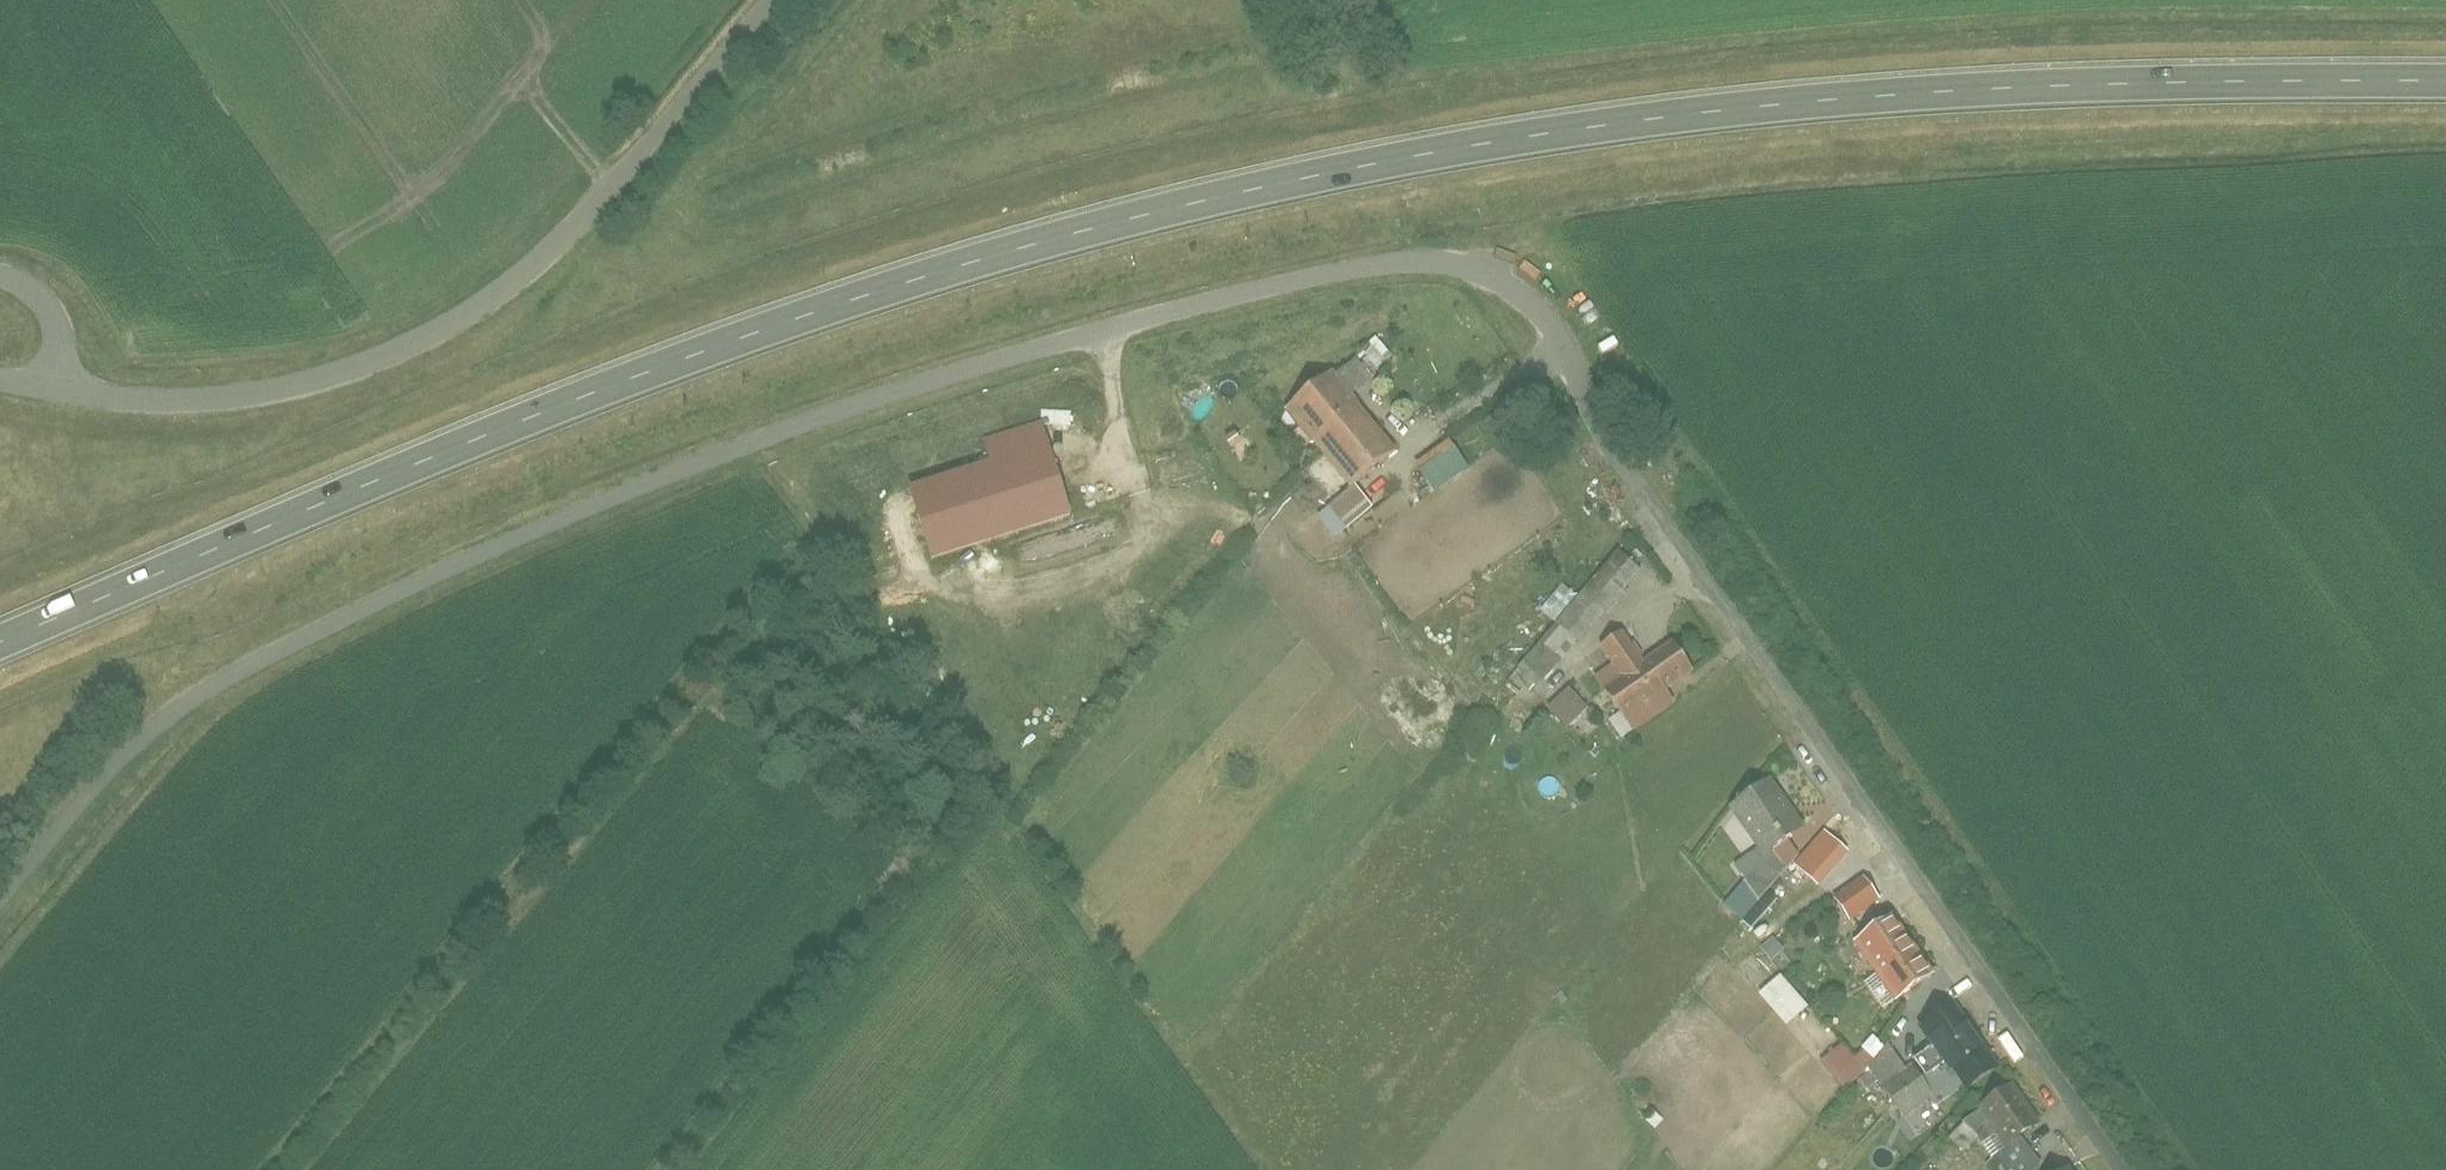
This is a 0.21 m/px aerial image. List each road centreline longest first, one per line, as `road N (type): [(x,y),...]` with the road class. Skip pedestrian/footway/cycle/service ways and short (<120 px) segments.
road 1 (primary): [(0,644),(444,455),(771,330),(968,266),(1342,165),(1471,141),(1951,91),(2445,80)]
road 2 (unclassified): [(0,897),(143,730),(196,682),(321,616),(1063,338),(1404,268),(1473,272),(1508,290)]
road 3 (residential): [(2127,1169),(1508,290)]
road 4 (unclassified): [(61,394),(130,402),(251,399),(406,355),(454,332),(517,292),(771,0)]
road 5 (residential): [(0,274),(36,294),(53,315),(61,394)]

